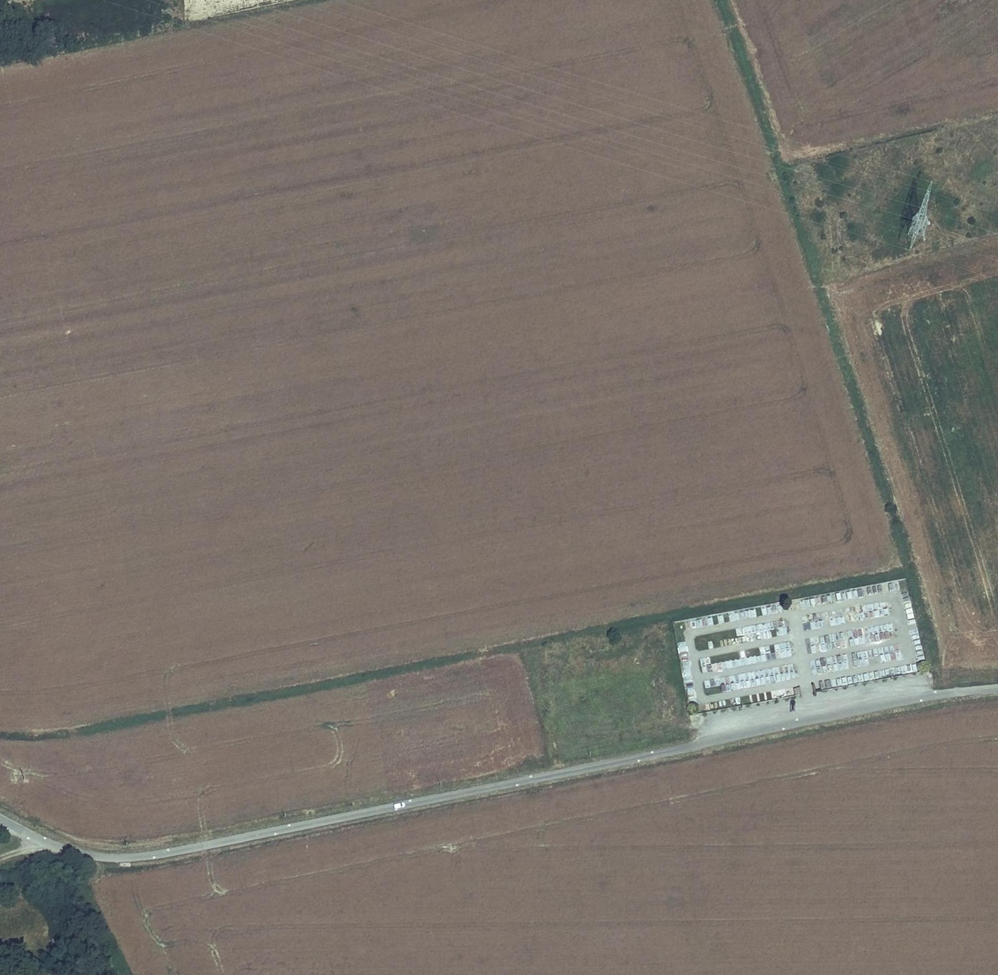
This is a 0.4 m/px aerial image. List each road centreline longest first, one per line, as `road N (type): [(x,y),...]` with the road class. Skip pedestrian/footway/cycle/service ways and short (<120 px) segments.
road 1 (unclassified): [(997,688),(137,856),(63,848),(0,818)]

